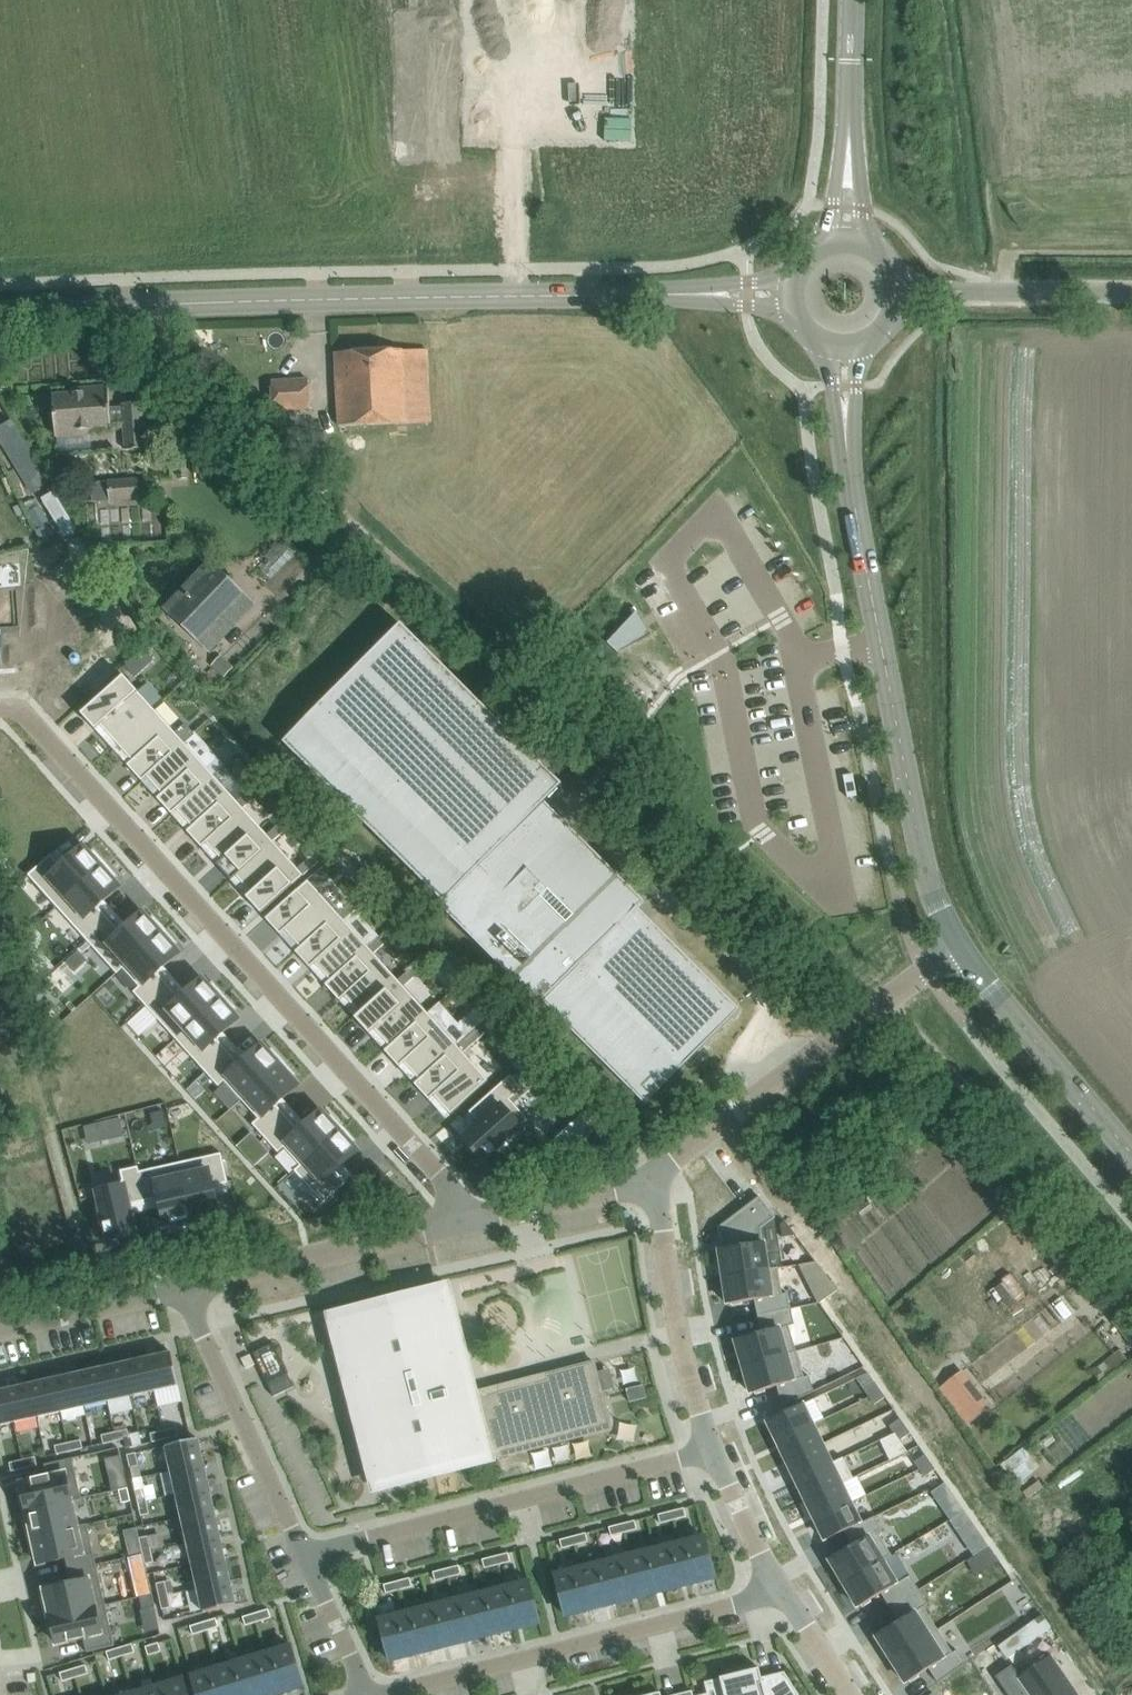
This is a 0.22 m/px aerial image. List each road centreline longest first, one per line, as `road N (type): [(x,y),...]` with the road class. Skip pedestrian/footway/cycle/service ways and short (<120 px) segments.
road 1 (residential): [(459,1227),(451,1187),(34,722),(0,708)]
road 2 (residential): [(515,200),(138,218),(99,208),(76,174),(56,0)]
road 3 (secondary): [(958,946),(918,832),(846,439)]
road 4 (residential): [(0,312),(517,297)]
road 5 (residential): [(302,1556),(711,1450)]
road 6 (residential): [(387,1694),(783,1593)]
road 7 (residential): [(647,1178),(958,946)]
road 8 (track): [(397,559),(139,307)]
road 9 (residential): [(707,0),(680,181),(657,194),(515,200)]
road 10 (residential): [(302,1556),(181,1291)]
road 11 (residential): [(181,1291),(459,1227)]
road 12 (residential): [(647,1178),(711,1450)]
road 13 (secondary): [(1131,1155),(958,946)]
road 14 (unclassified): [(894,292),(1131,292)]
road 15 (residential): [(459,1227),(647,1178)]
road 16 (unclassified): [(101,1305),(49,1124)]
road 17 (residential): [(517,297),(700,295)]
road 18 (residential): [(711,1450),(783,1593)]
road 19 (residential): [(366,1694),(302,1556)]
road 20 (secondary): [(851,0),(849,132)]
road 21 (residential): [(783,1593),(850,1694)]

